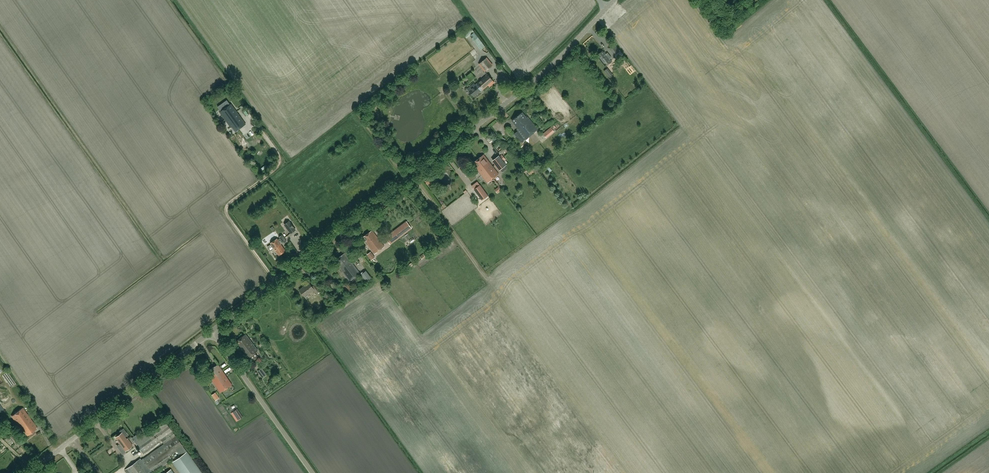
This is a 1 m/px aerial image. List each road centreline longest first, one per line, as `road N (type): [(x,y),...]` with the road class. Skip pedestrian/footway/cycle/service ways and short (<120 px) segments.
road 1 (unclassified): [(275,282),(530,87),(615,0)]
road 2 (unclassified): [(30,472),(212,332)]
road 3 (unclassified): [(312,472),(212,332)]
road 4 (unclassified): [(275,282),(228,214),(257,183)]

